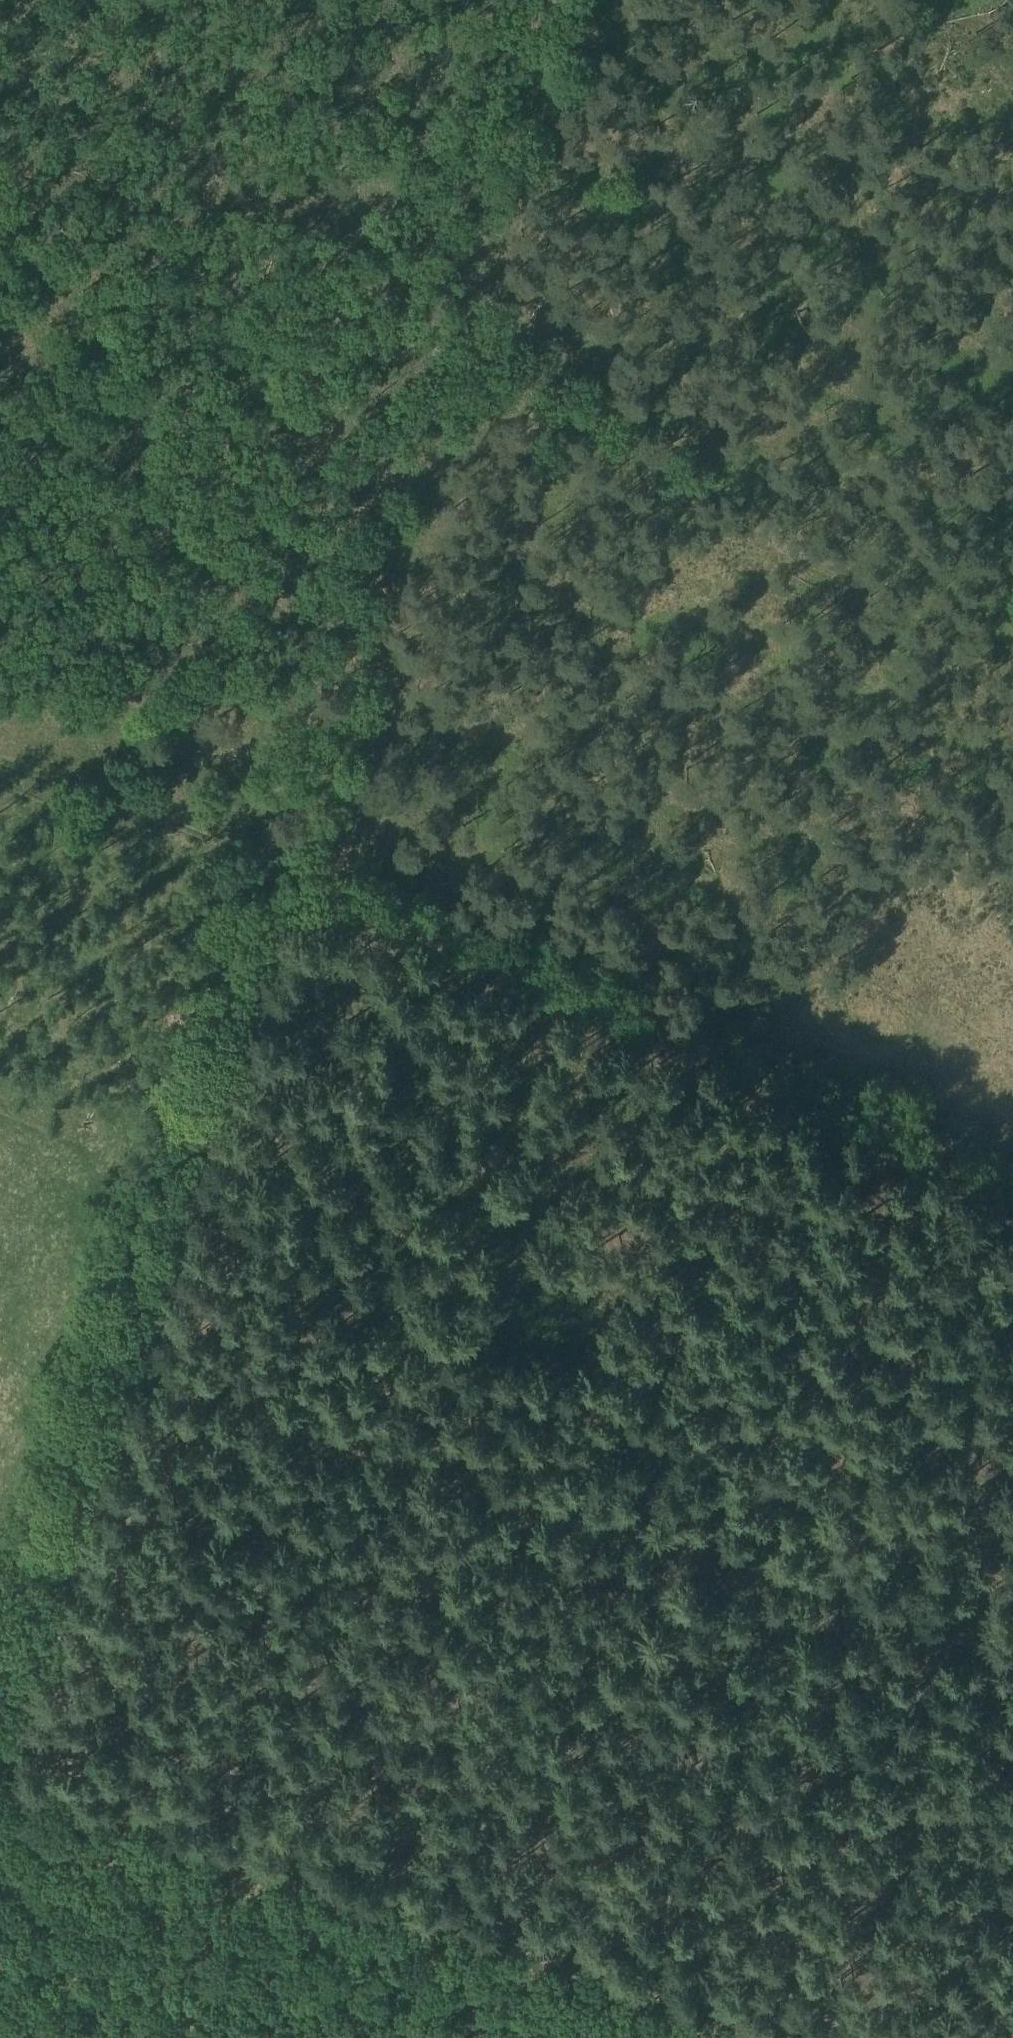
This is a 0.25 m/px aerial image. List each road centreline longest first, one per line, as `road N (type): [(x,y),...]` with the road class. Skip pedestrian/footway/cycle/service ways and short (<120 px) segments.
road 1 (track): [(0,1761),(829,2037)]
road 2 (track): [(0,760),(316,874)]

